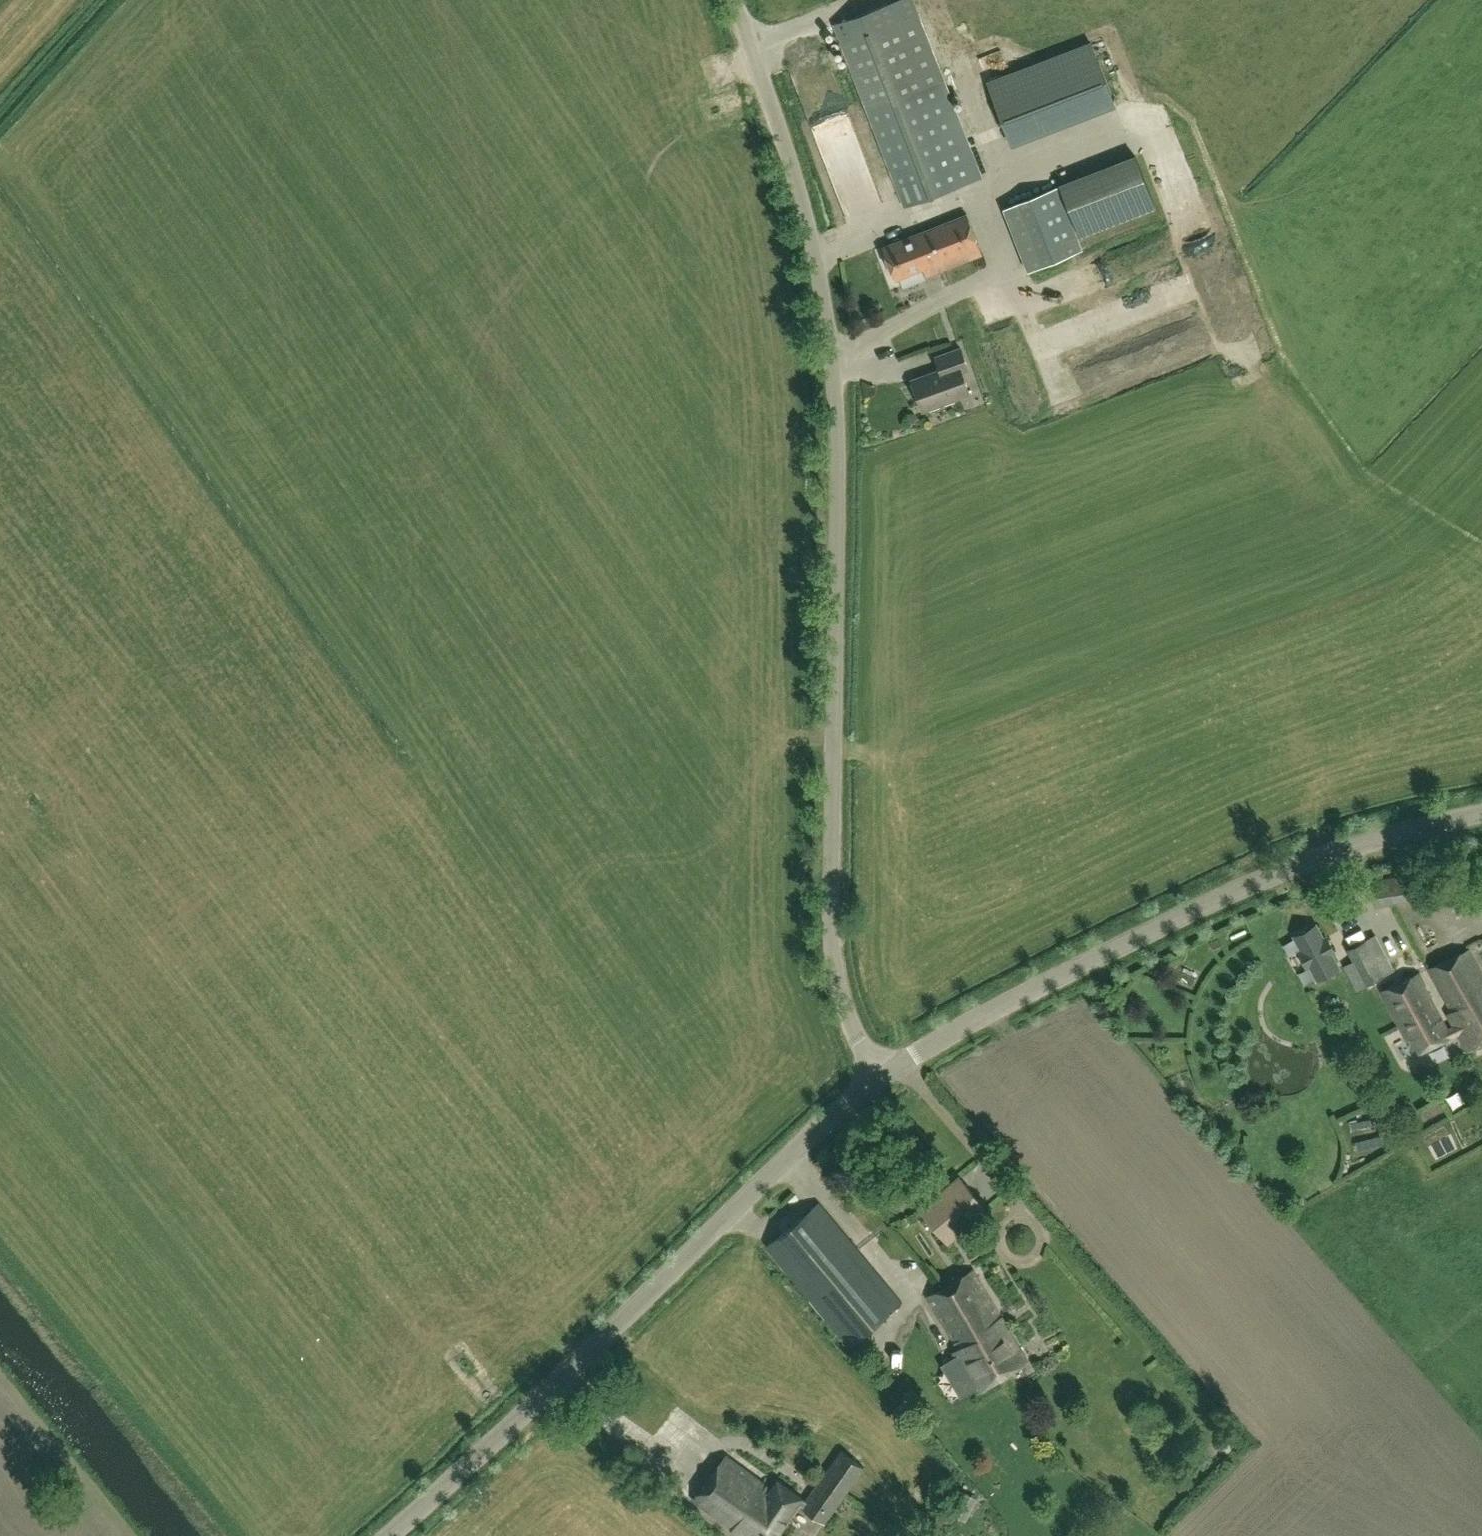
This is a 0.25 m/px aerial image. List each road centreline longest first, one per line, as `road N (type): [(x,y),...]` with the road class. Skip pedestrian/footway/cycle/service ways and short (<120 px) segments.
road 1 (unclassified): [(879,1067),(842,992),(832,893),(827,326),(806,224),(732,0)]
road 2 (unclassified): [(384,1535),(879,1067)]
road 3 (unclassified): [(879,1067),(1244,888),(1390,826),(1481,810)]

